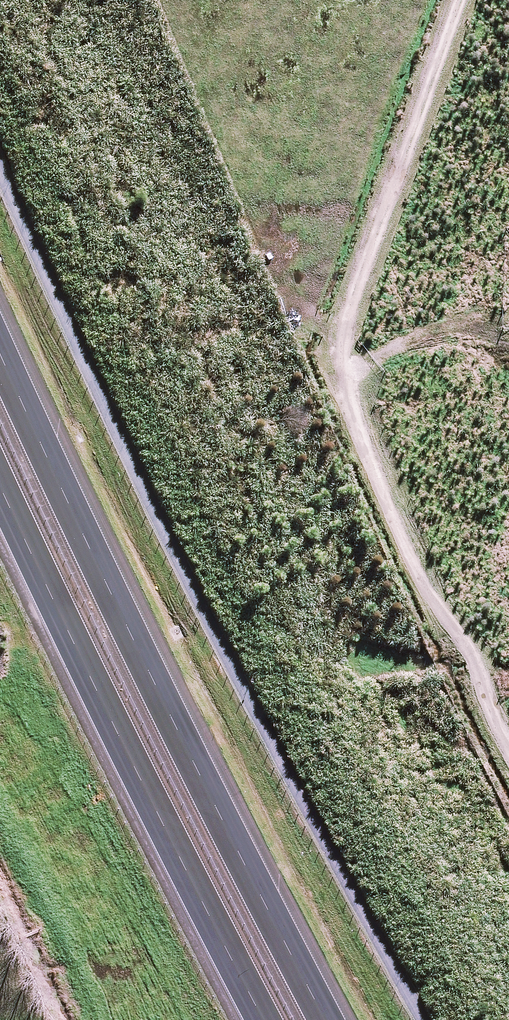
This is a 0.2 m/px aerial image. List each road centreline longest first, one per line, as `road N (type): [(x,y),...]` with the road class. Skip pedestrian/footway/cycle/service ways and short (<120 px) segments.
road 1 (track): [(508,758),(335,386),(468,0)]
road 2 (motorway): [(0,342),(178,724),(334,1019)]
road 3 (motorway): [(271,1019),(133,755),(0,470)]

